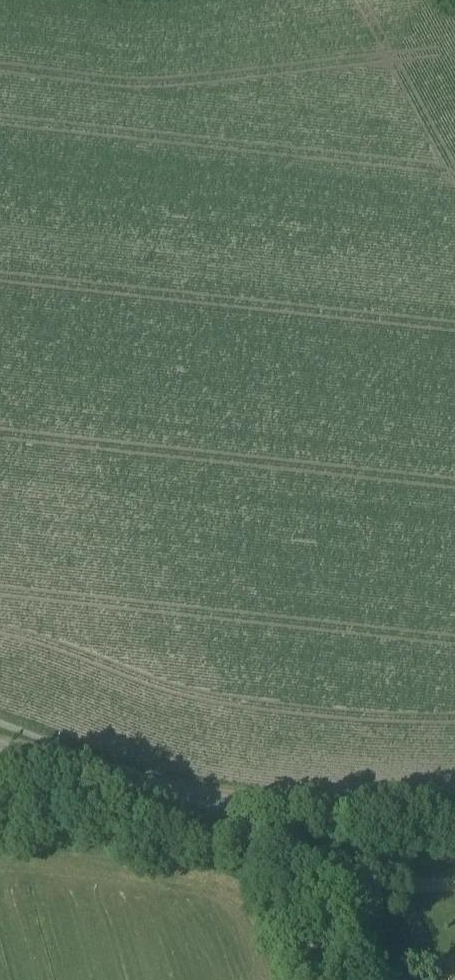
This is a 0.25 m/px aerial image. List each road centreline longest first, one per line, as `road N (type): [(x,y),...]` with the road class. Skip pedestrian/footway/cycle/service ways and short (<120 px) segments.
road 1 (tertiary): [(0,753),(270,809),(454,817)]

